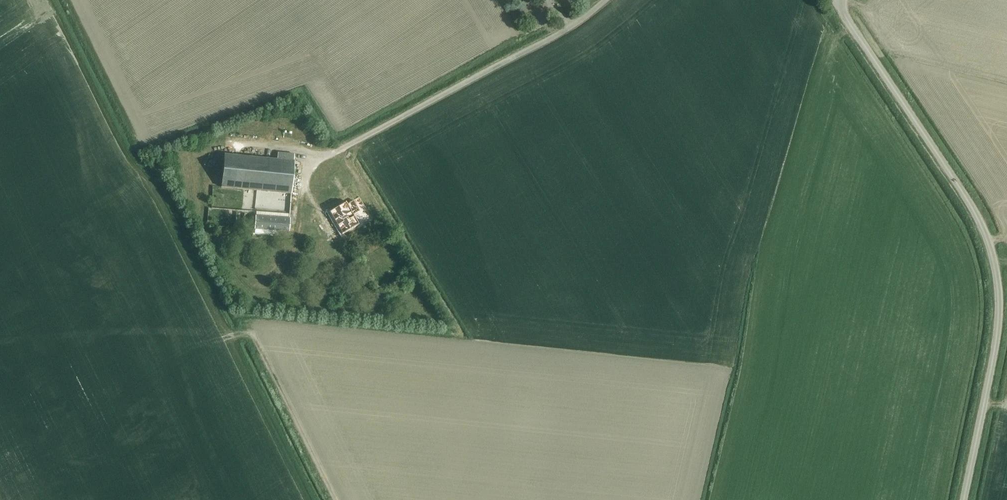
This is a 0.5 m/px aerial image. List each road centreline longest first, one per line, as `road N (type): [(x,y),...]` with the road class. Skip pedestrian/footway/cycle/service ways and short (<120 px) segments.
road 1 (unclassified): [(963,499),(995,341),(999,292),(990,243),(834,0)]

